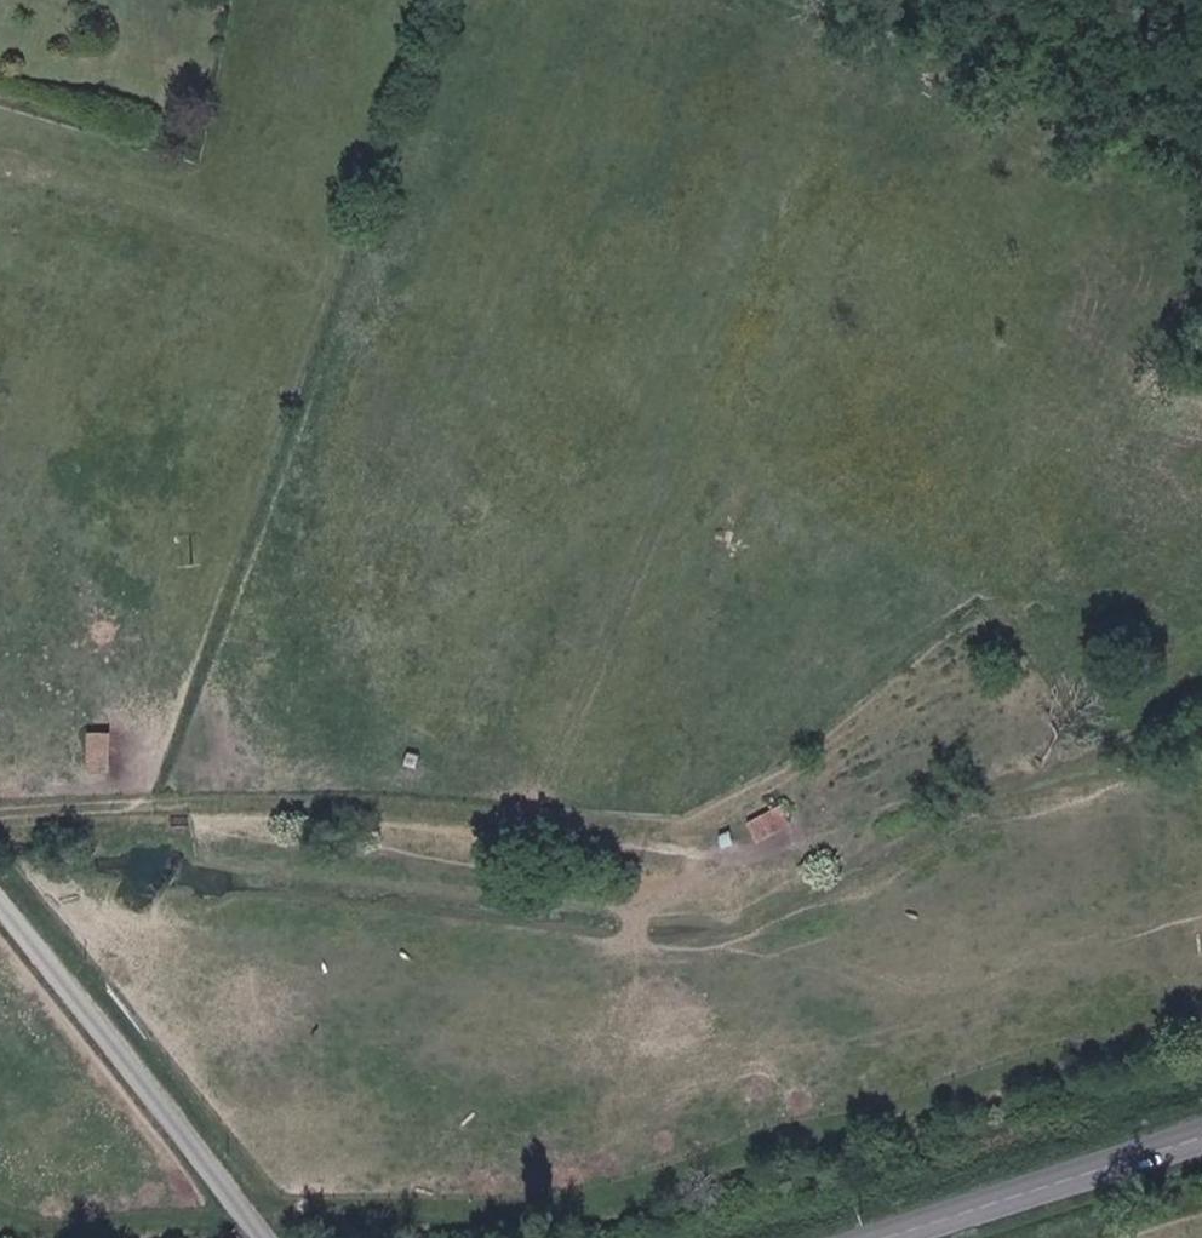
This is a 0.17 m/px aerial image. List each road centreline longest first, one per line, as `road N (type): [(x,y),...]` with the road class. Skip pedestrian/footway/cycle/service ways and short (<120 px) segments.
road 1 (unclassified): [(0,897),(269,1237)]
road 2 (secondary): [(898,1237),(1201,1138)]

